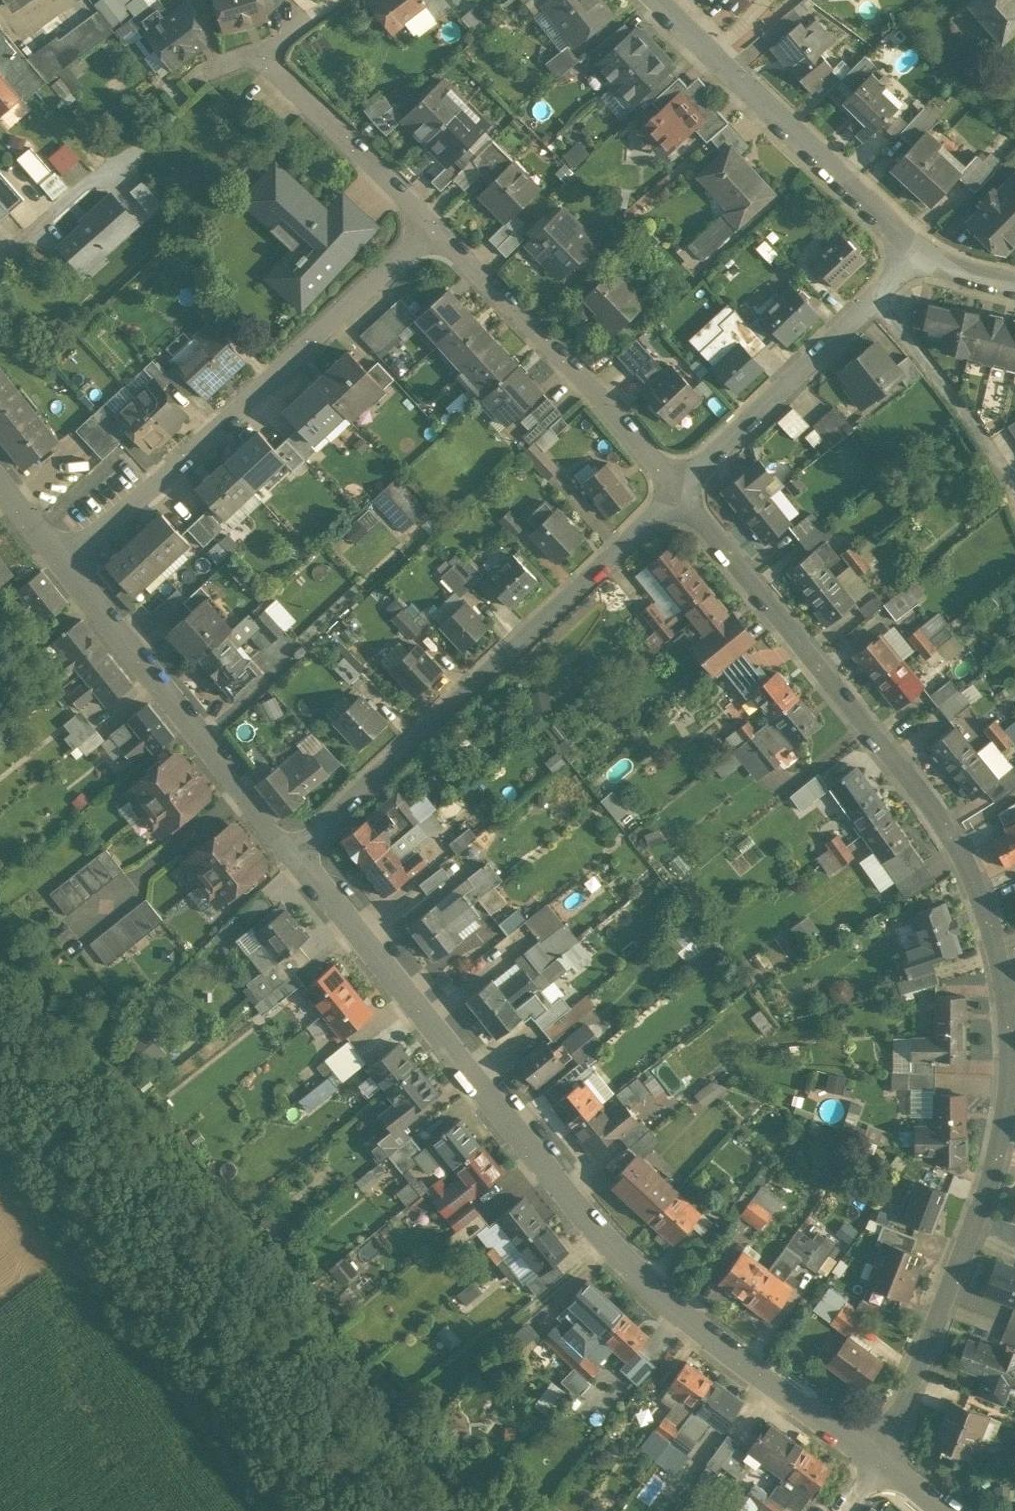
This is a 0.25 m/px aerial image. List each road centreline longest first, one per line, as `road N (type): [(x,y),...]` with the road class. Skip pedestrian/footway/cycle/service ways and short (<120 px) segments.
road 1 (residential): [(870,1457),(902,1407),(1001,1137),(1009,1057),(1001,971),(976,885),(930,804),(680,487)]
road 2 (residential): [(293,847),(582,1207),(686,1316),(870,1457)]
road 3 (residential): [(680,487),(293,847)]
road 4 (residential): [(434,227),(66,562)]
road 5 (residential): [(66,562),(293,847)]
road 6 (residential): [(659,0),(921,253)]
road 7 (residential): [(680,487),(434,227)]
road 8 (residential): [(921,253),(680,487)]
road 9 (residential): [(434,227),(268,61),(273,43),(325,7)]

